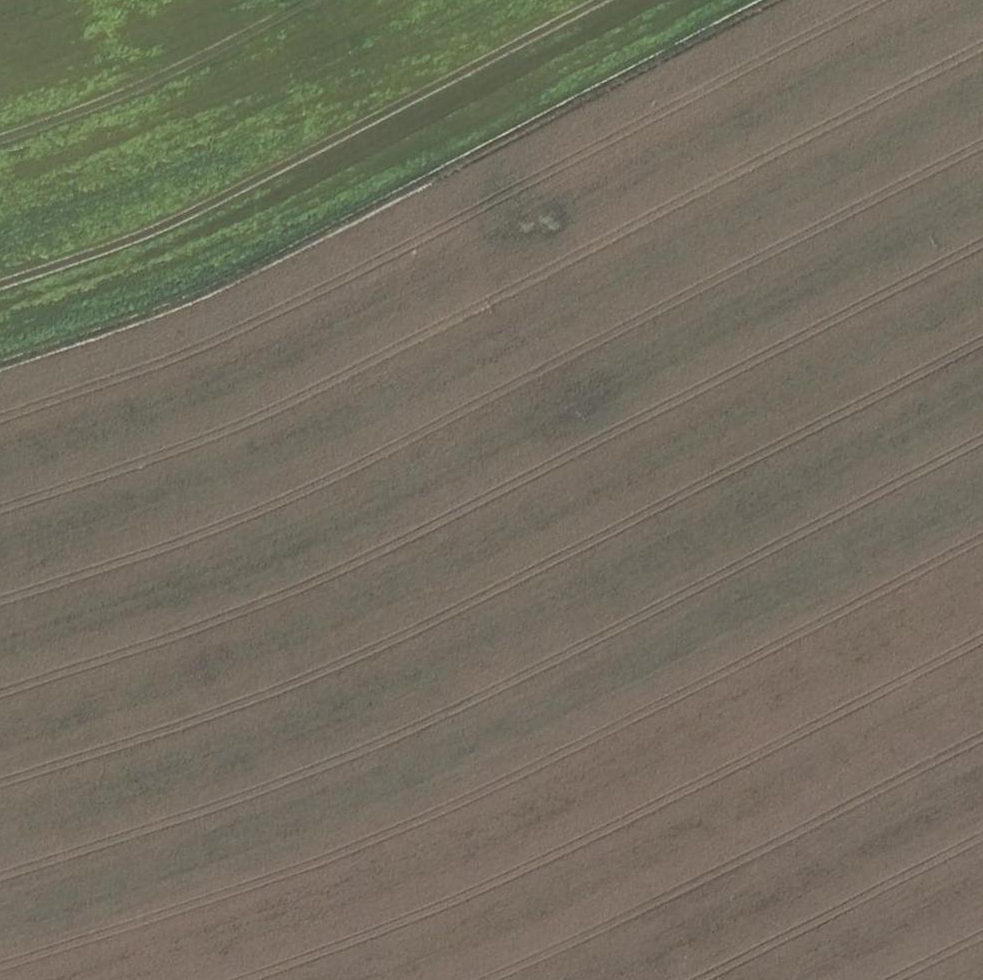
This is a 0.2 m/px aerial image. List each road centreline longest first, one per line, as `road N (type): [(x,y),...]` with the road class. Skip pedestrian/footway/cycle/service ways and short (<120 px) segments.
road 1 (track): [(0,347),(195,284),(363,216),(761,0)]

